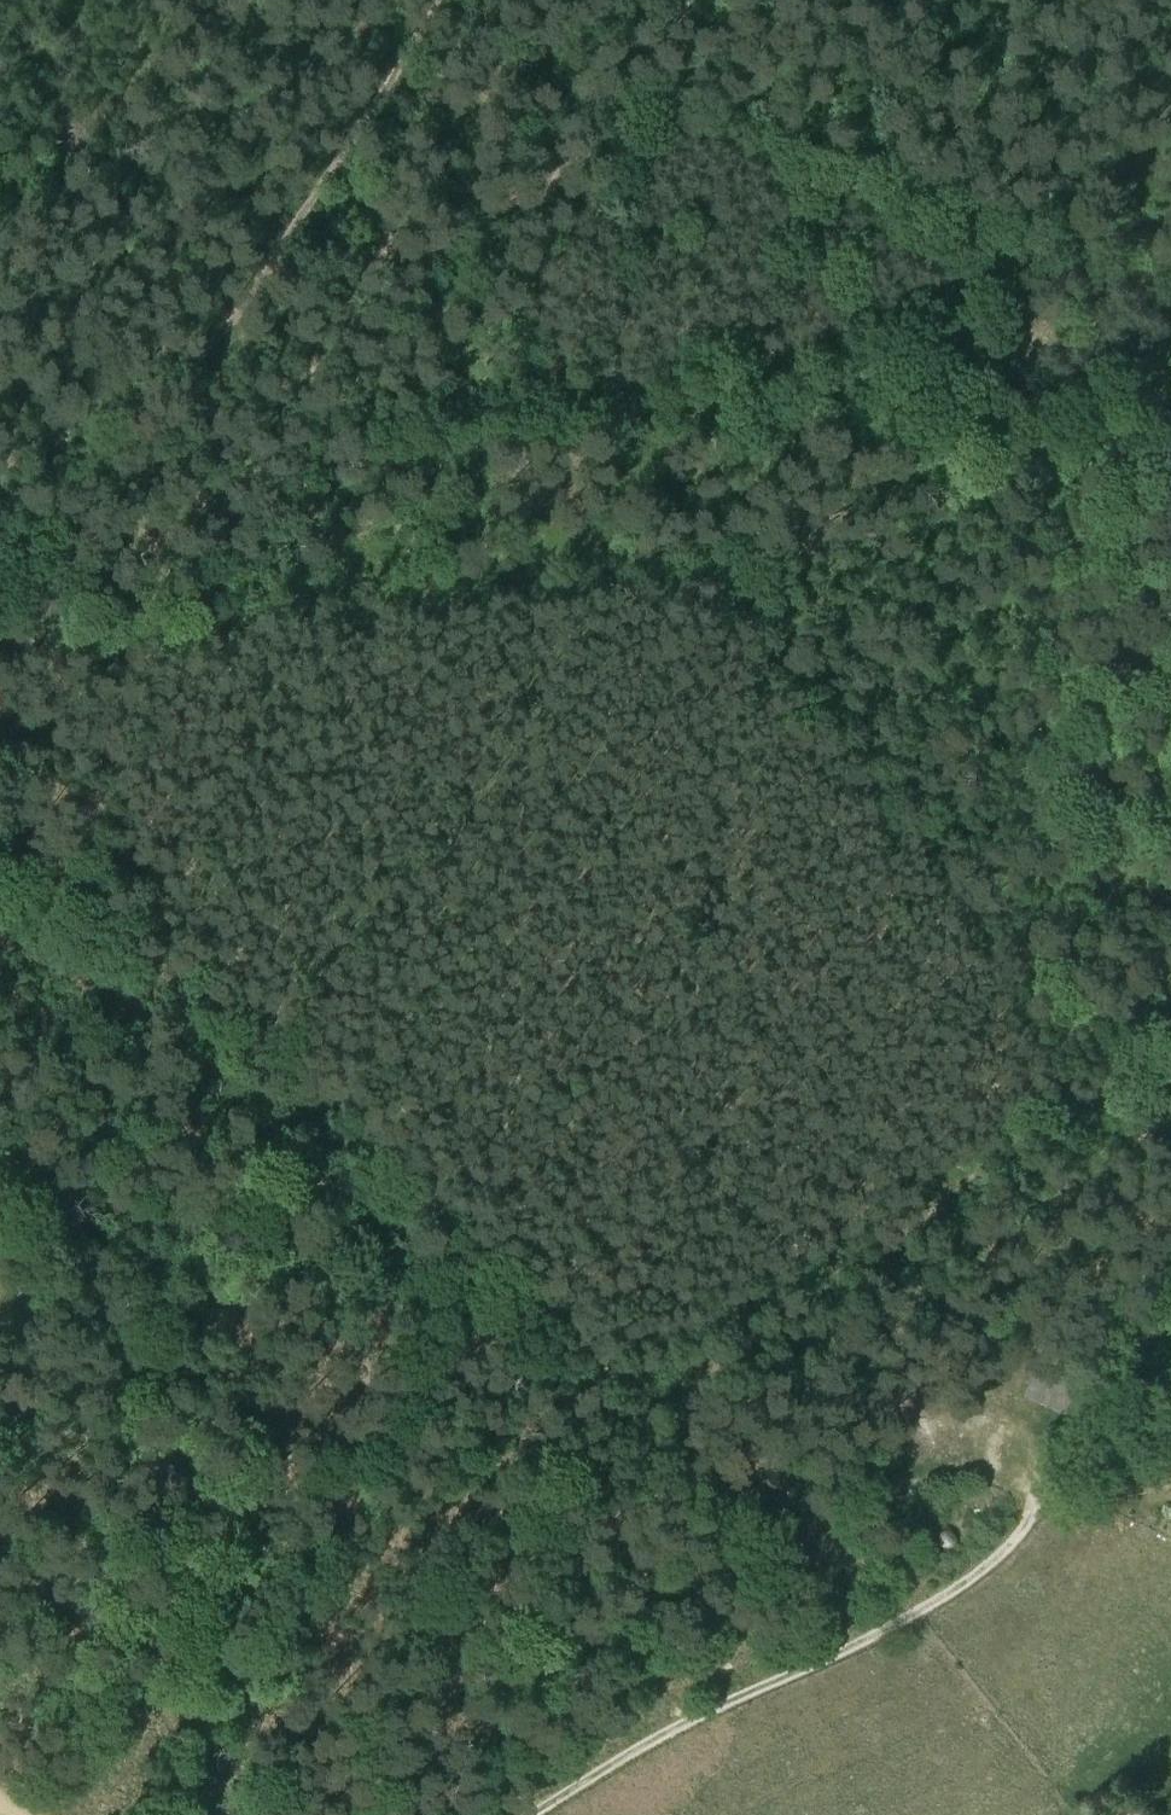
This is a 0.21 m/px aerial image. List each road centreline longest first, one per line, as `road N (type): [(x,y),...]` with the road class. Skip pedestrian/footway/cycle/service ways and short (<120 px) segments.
road 1 (track): [(870,1638),(673,1732),(540,1814)]
road 2 (track): [(870,1638),(985,1570),(1029,1524),(1034,1492)]

